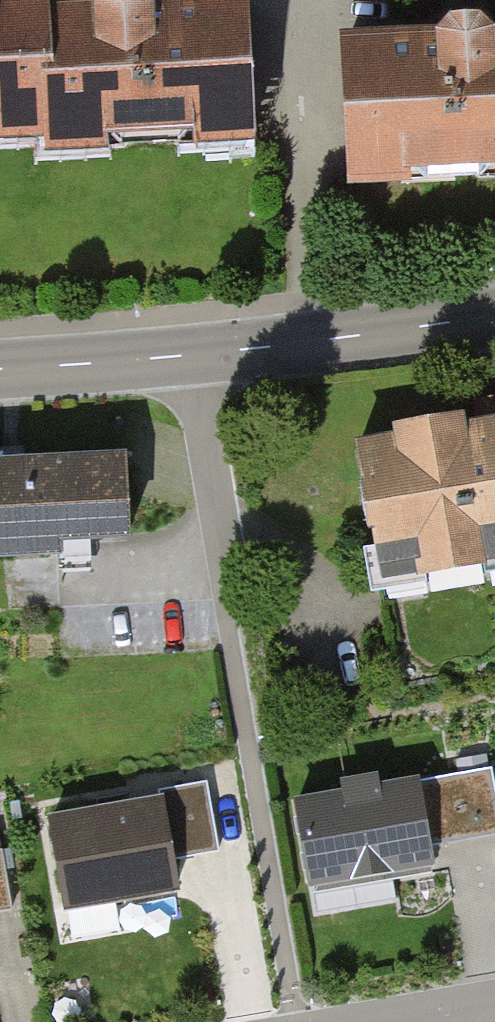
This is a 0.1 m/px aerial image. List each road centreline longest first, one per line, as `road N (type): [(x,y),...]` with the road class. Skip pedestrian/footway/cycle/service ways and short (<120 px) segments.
road 1 (tertiary): [(0,367),(192,355),(494,314)]
road 2 (residential): [(375,1021),(494,1003)]

